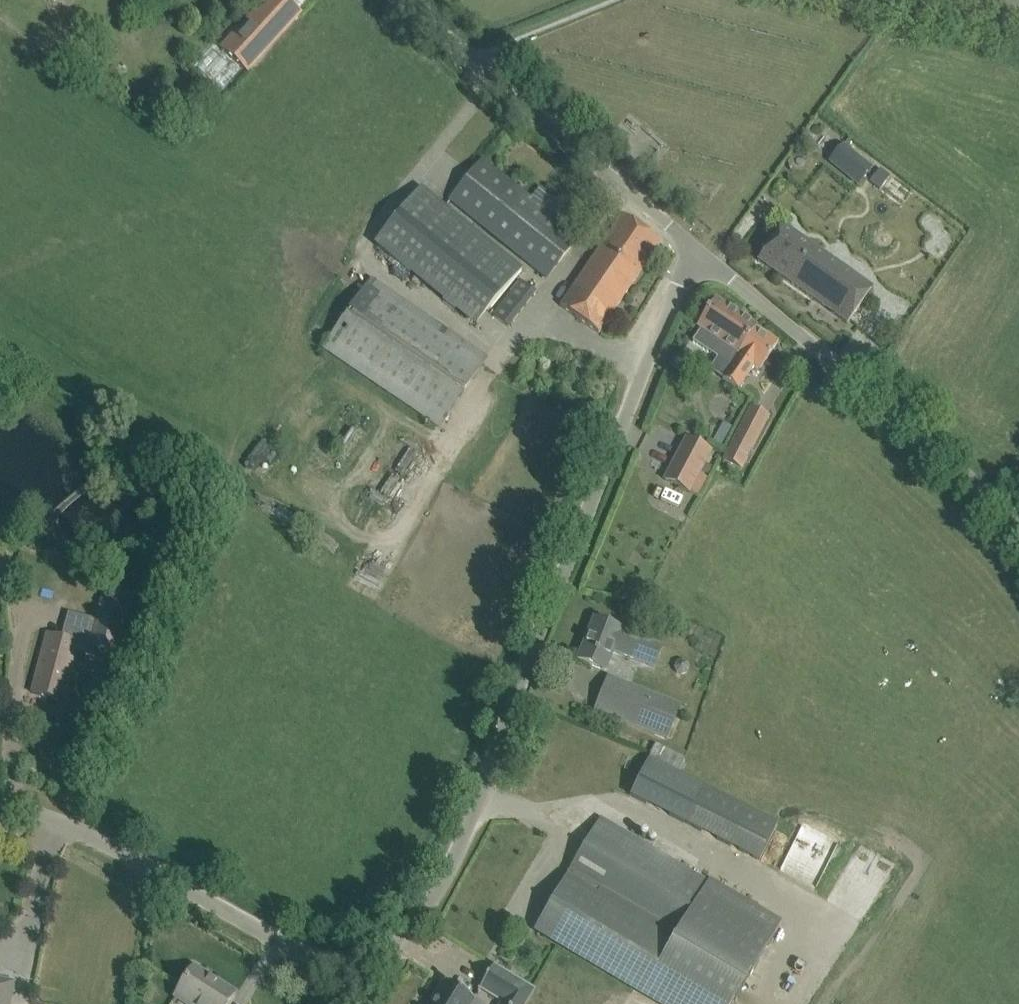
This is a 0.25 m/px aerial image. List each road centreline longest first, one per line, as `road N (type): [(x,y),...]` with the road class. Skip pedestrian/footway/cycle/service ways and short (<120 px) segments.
road 1 (unclassified): [(0,795),(130,857),(286,950),(350,949),(408,909),(438,865),(694,251)]
road 2 (unclassified): [(1018,547),(694,251)]
road 3 (unclassified): [(694,251),(400,0)]

